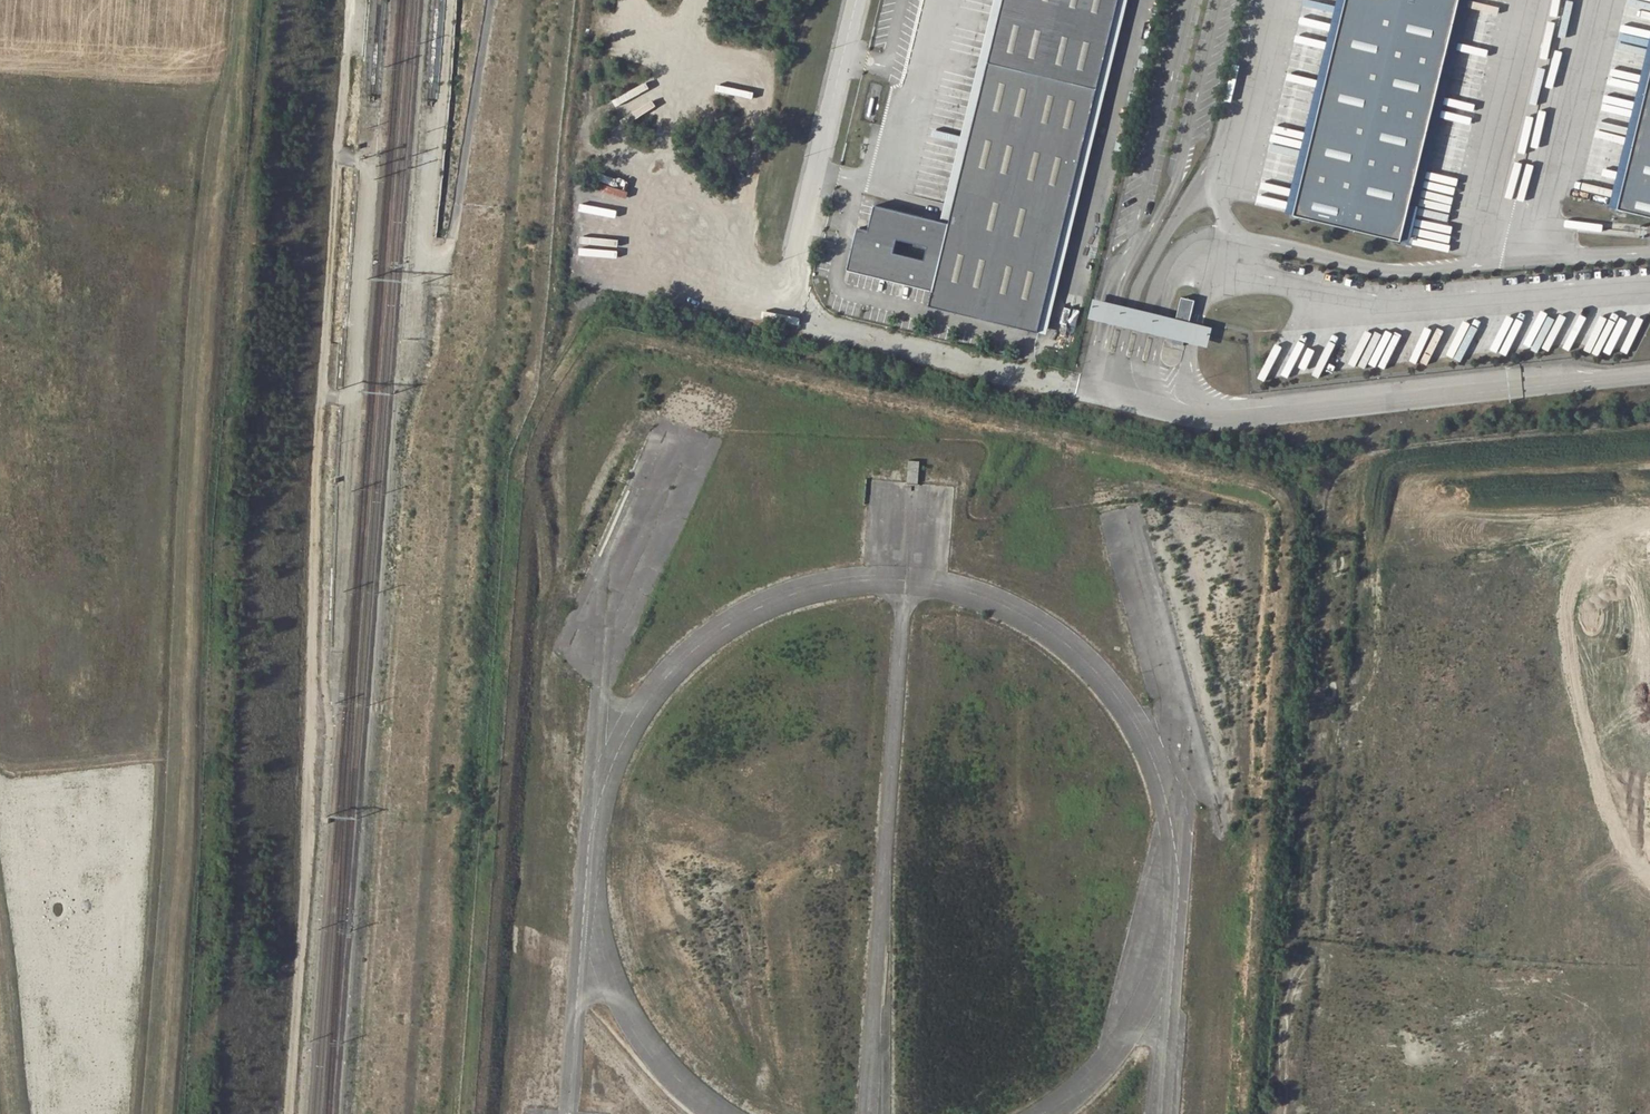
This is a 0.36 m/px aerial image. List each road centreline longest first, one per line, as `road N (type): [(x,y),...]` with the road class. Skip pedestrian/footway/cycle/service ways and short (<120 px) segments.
road 1 (track): [(346,0),(285,1113)]
road 2 (residential): [(1146,406),(823,327),(799,304),(793,261),(856,0)]
road 3 (unclassified): [(1146,406),(1237,420),(1649,374)]

